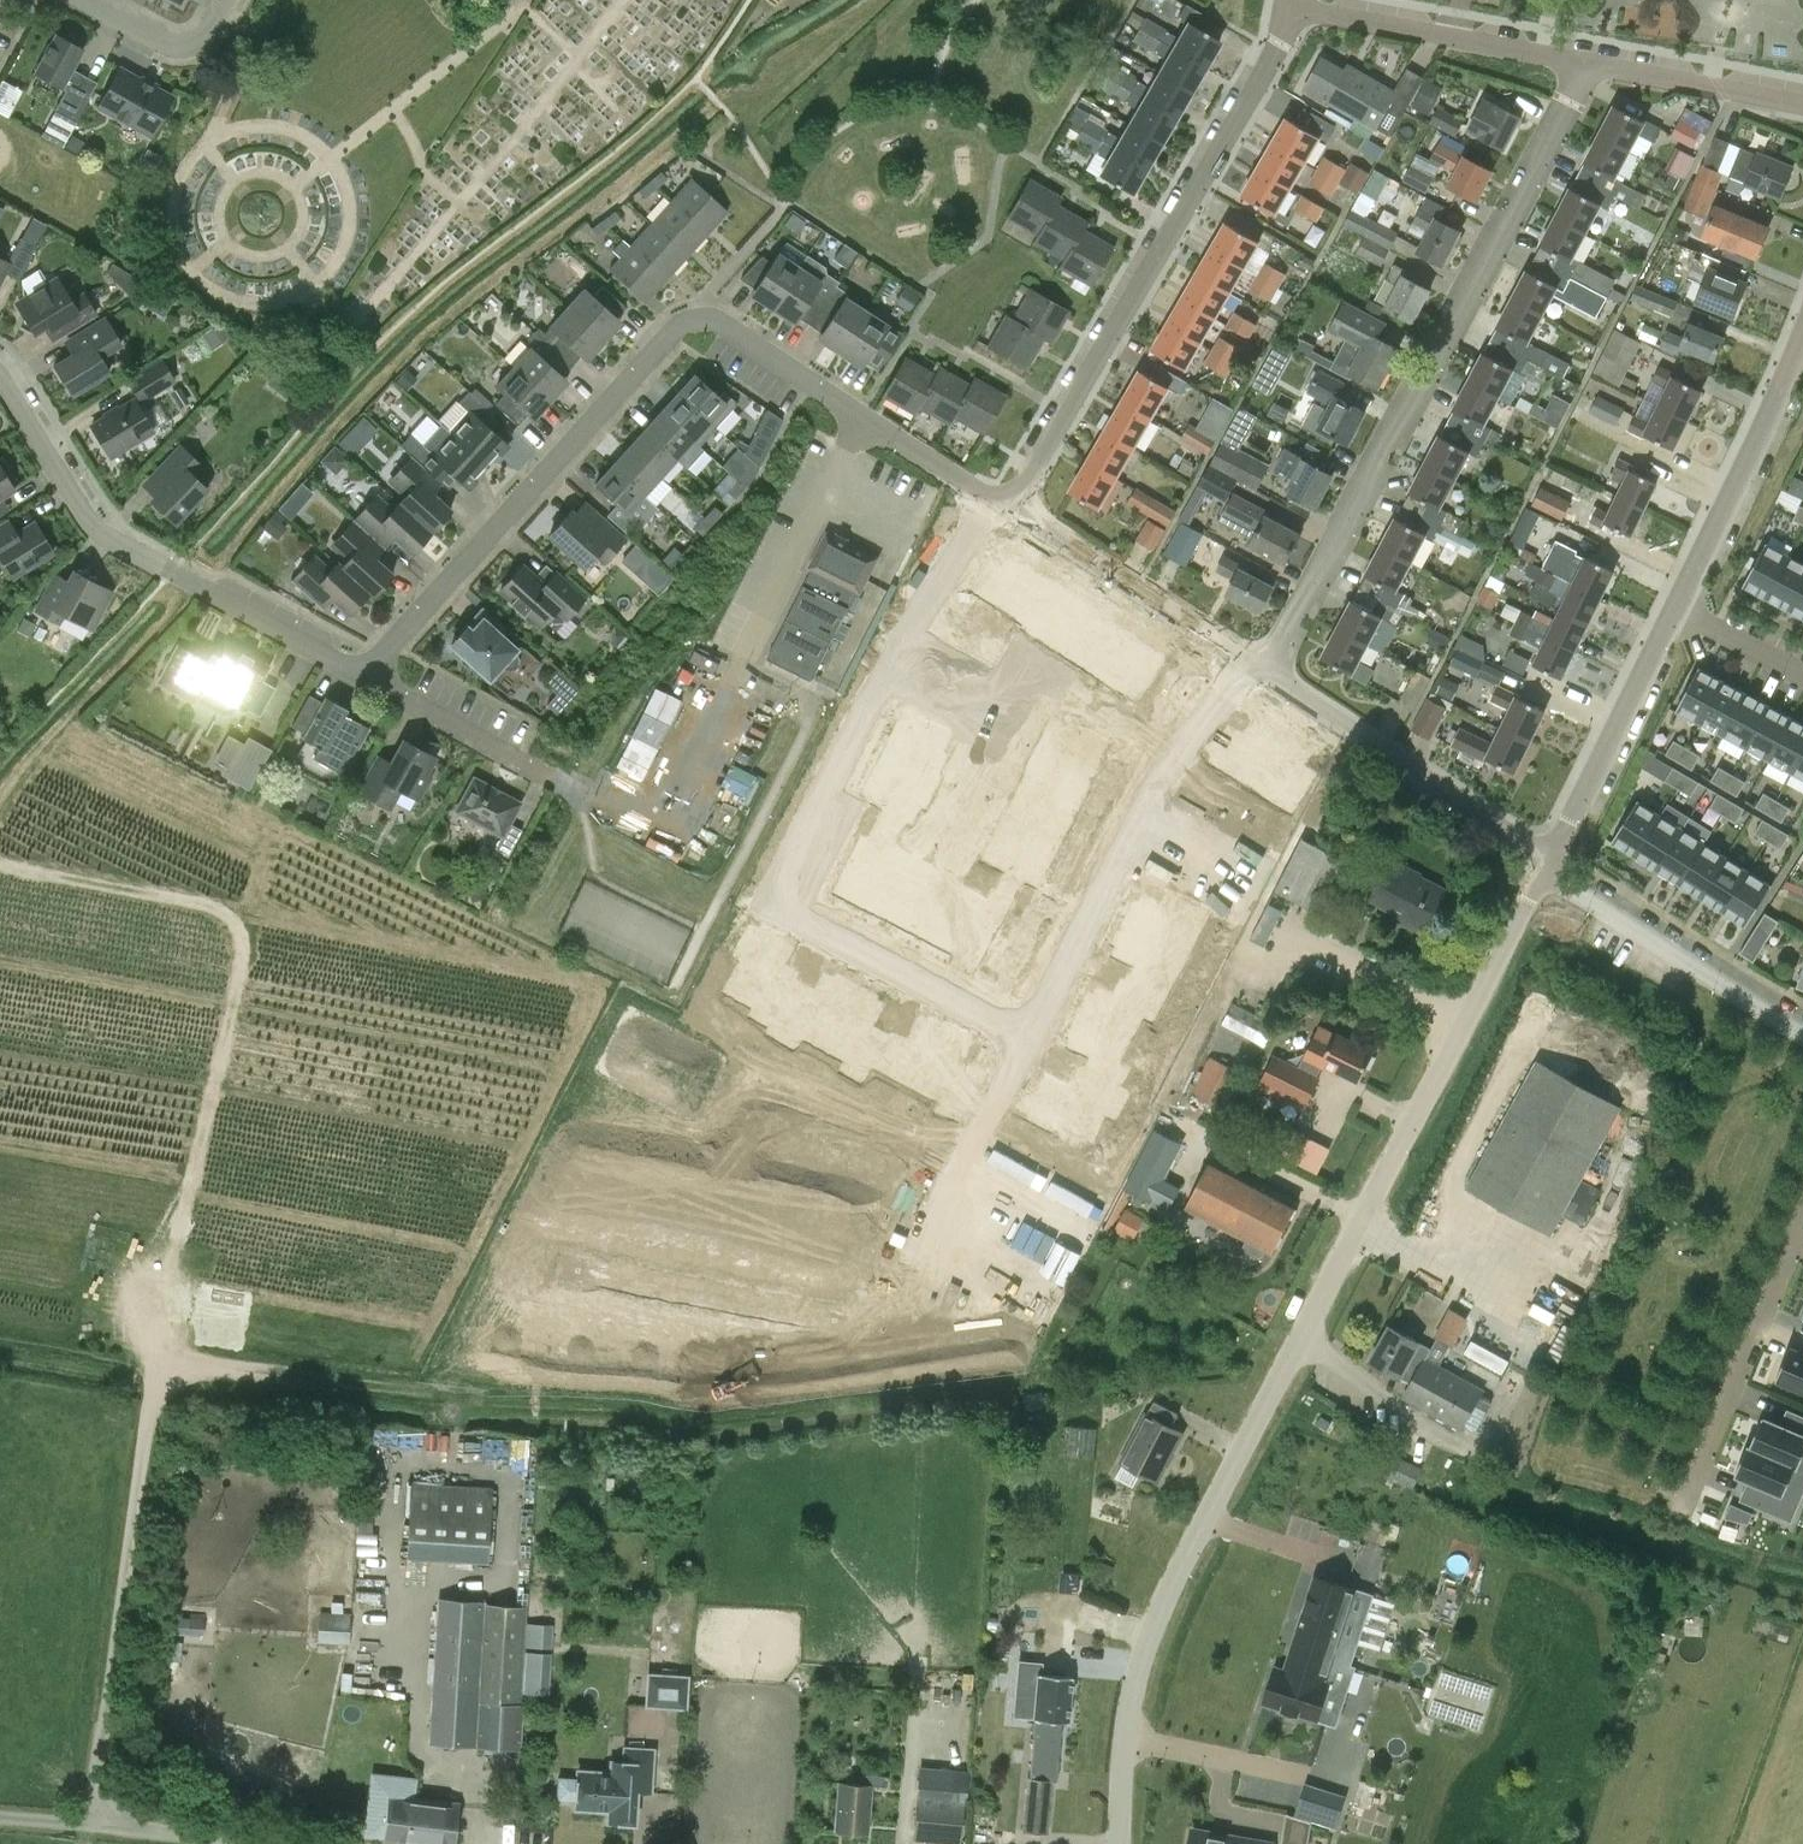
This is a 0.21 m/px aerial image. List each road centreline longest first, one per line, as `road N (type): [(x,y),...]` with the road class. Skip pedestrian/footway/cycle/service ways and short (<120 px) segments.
road 1 (residential): [(987,498),(787,907),(1028,1037),(1225,650)]
road 2 (residential): [(1118,1843),(1120,1766),(1139,1675),(1180,1573),(1550,867)]
road 3 (residential): [(365,670),(677,326),(727,330),(987,498)]
road 4 (residential): [(1269,677),(1601,57)]
road 5 (track): [(155,1369),(240,929),(199,903),(0,865)]
road 6 (residential): [(1002,508),(1283,39),(1295,6)]
road 7 (residential): [(365,670),(120,543),(99,525),(0,377)]
road 8 (residential): [(1550,867),(1269,677)]
road 9 (residential): [(1295,6),(1601,57)]
road 10 (residential): [(1802,1014),(1550,867)]
road 11 (residential): [(1550,867),(1676,608)]
road 12 (residential): [(1676,608),(1797,348)]
road 13 (unclassified): [(276,1843),(0,1818)]
road 14 (residential): [(1701,1484),(1802,1238)]
road 15 (residential): [(1225,650),(1002,508)]
road 16 (track): [(472,1396),(239,1368)]
road 17 (residential): [(1601,57),(1802,97)]
road 18 (residential): [(532,767),(365,670)]
road 19 (residential): [(85,0),(175,45),(196,44),(221,0)]
road 20 (residential): [(1802,671),(1676,608)]

